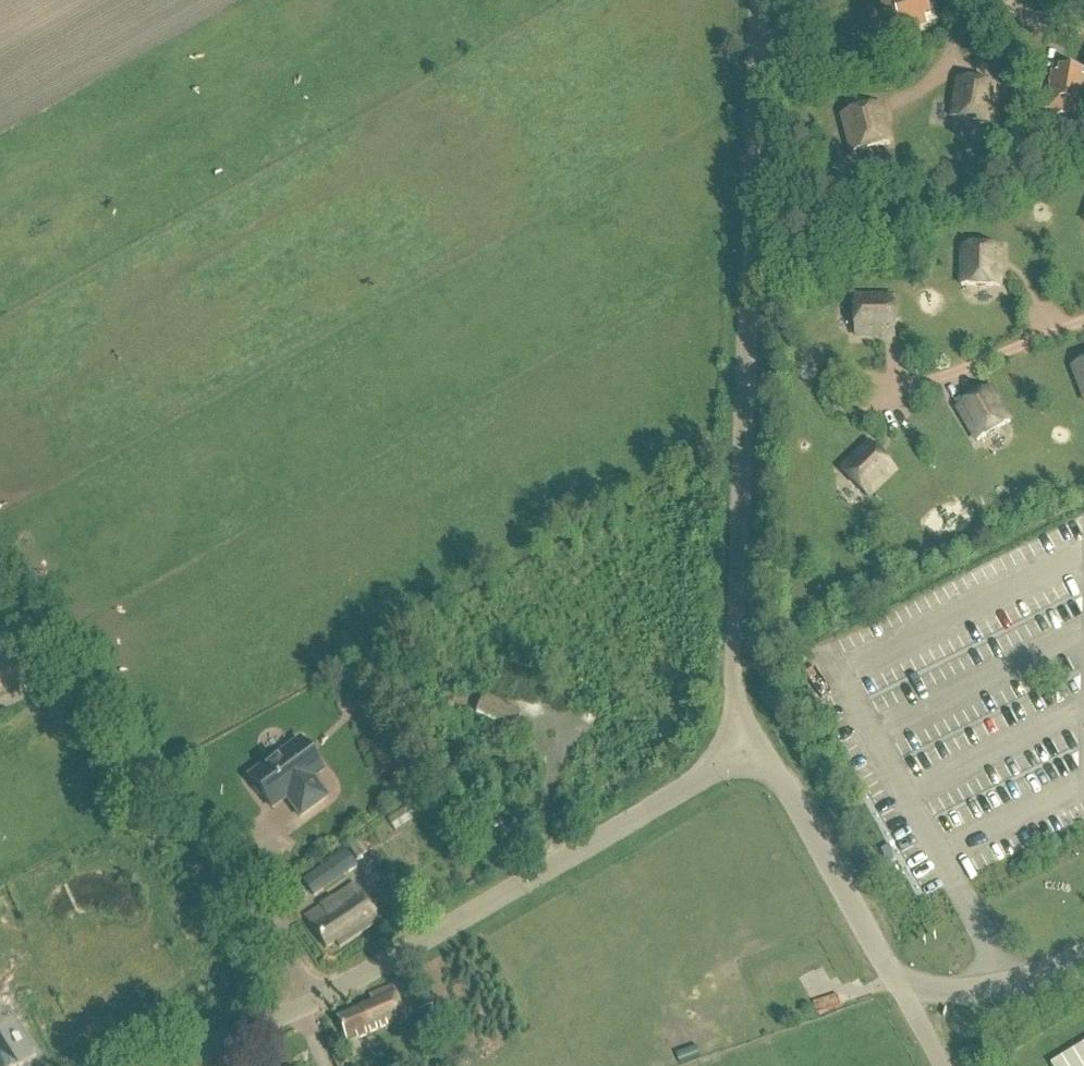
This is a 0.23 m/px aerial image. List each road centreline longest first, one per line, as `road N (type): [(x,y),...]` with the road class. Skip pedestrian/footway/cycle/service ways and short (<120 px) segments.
road 1 (unclassified): [(755,744),(737,716),(731,684),(759,0)]
road 2 (unclassified): [(317,998),(755,744)]
road 3 (unclassified): [(755,744),(786,785),(940,1065)]
road 4 (unclassified): [(317,998),(153,783)]
road 5 (unclassified): [(317,998),(157,1065)]

